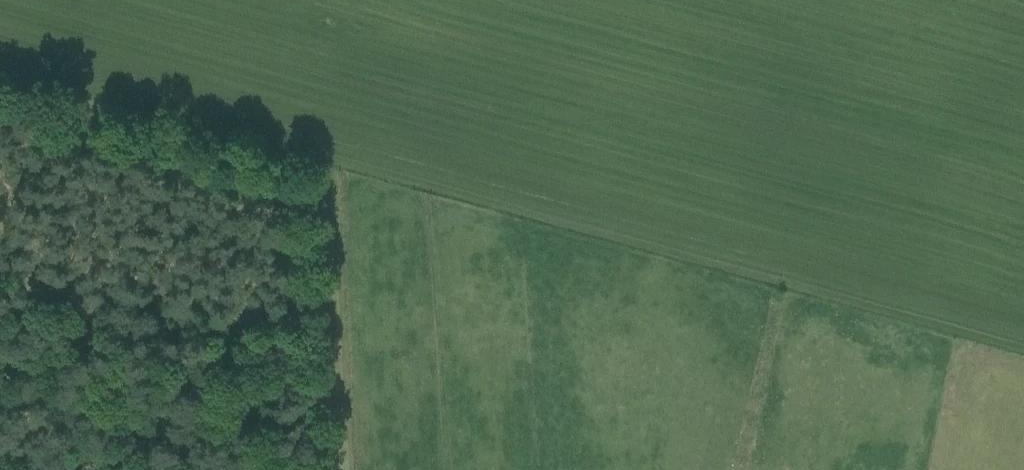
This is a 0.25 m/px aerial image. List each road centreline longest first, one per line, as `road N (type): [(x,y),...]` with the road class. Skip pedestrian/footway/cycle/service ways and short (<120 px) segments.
road 1 (track): [(332,171),(347,469)]

